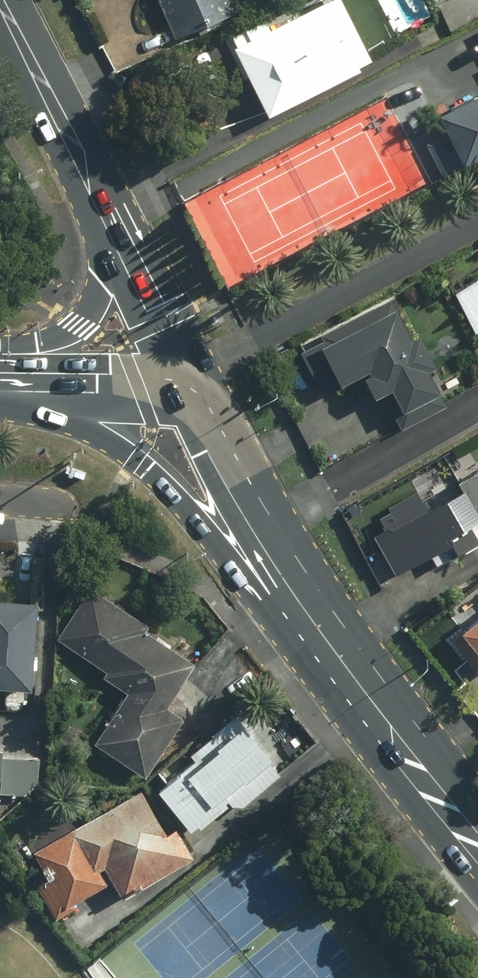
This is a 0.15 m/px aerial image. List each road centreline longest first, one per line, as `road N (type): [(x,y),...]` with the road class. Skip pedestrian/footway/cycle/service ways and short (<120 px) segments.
road 1 (secondary): [(296,597),(152,473),(0,383)]
road 2 (secondary): [(477,844),(296,597)]
road 3 (secondary): [(111,234),(0,1)]
road 4 (secondary): [(296,597),(177,378)]
road 5 (secondary): [(0,374),(79,324),(101,283),(111,234)]
road 6 (secondary): [(0,379),(177,378)]
road 7 (secondary): [(111,234),(177,378)]

